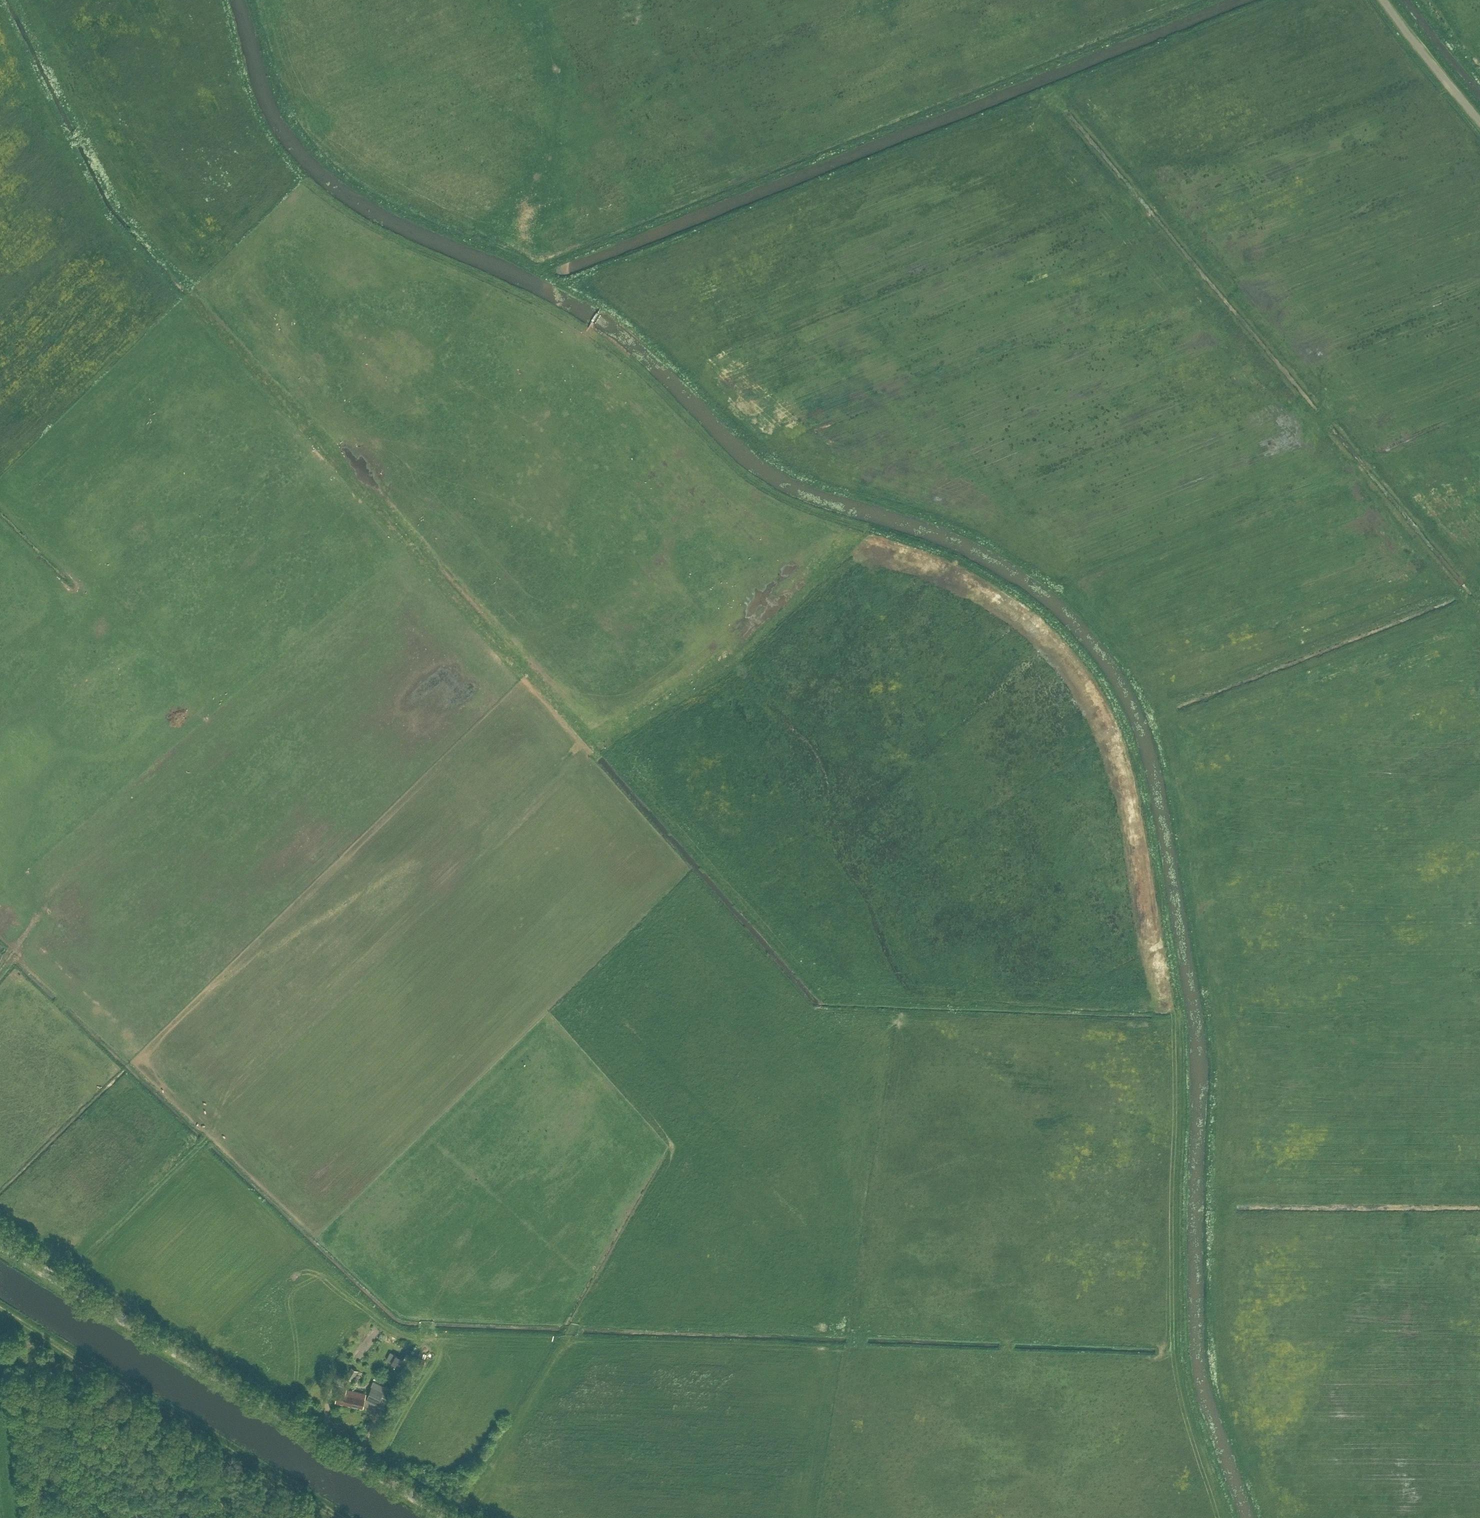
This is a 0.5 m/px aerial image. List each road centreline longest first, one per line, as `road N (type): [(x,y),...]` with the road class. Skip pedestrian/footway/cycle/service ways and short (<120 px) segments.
road 1 (unclassified): [(453,1517),(0,1244)]
road 2 (track): [(334,1517),(0,1310)]
road 3 (unclassified): [(1479,120),(1384,0)]

